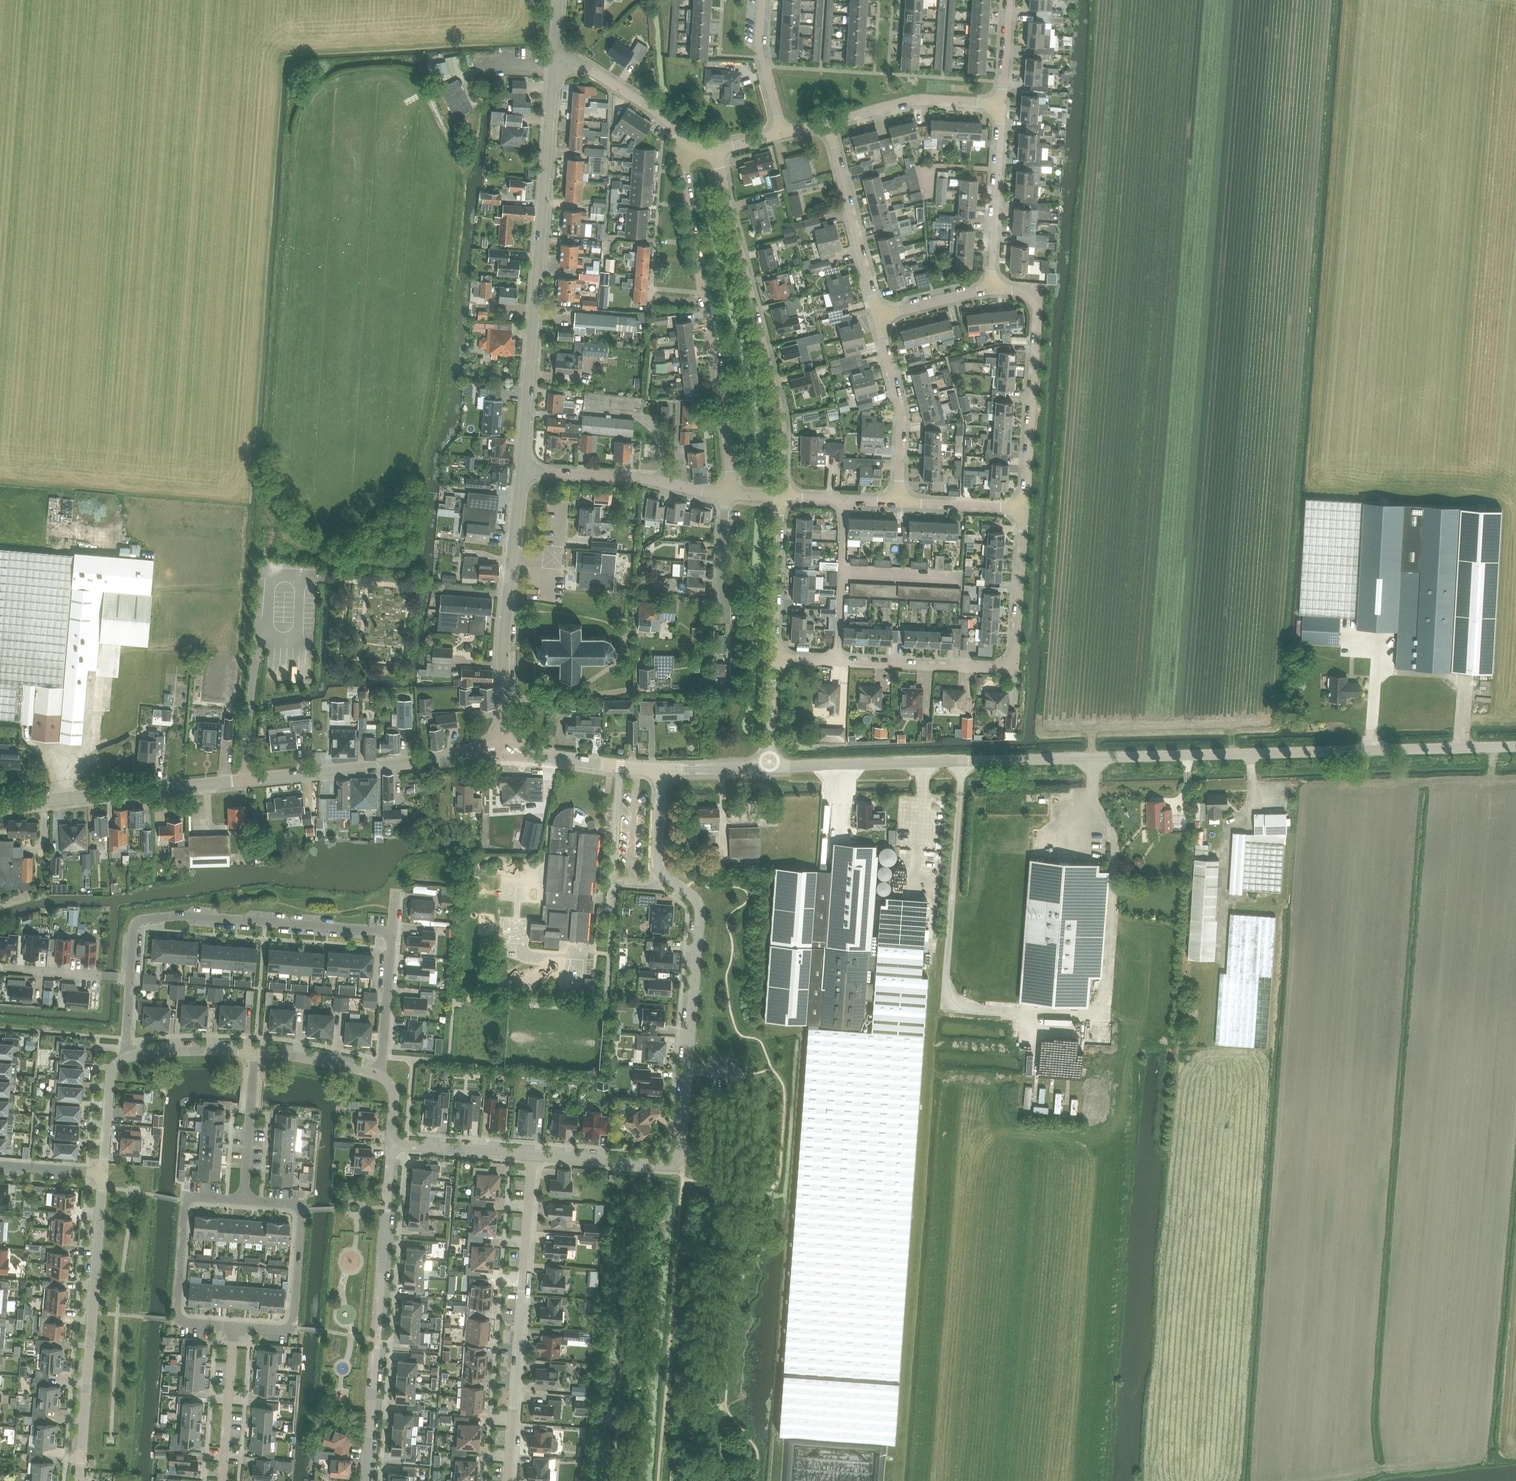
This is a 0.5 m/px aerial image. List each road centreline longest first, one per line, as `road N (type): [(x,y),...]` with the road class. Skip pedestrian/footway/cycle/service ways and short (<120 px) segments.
road 1 (tertiary): [(769,767),(1515,750)]
road 2 (residential): [(534,1158),(666,1168),(683,1157),(700,918),(694,897),(656,864),(661,770)]
road 3 (tertiary): [(0,815),(505,746)]
road 4 (tertiary): [(522,471),(556,61)]
road 5 (residential): [(774,657),(1005,667),(1016,649),(1025,509)]
road 6 (residential): [(780,497),(782,423),(715,150)]
road 7 (residential): [(727,494),(715,338),(682,144)]
road 8 (residential): [(394,1148),(367,1480)]
road 9 (residential): [(507,1480),(534,1158)]
road 10 (residential): [(130,980),(136,928),(150,918),(393,933)]
road 11 (residential): [(79,1480),(104,1174)]
road 12 (residential): [(1025,509),(1038,305),(1027,293),(992,287)]
road 13 (residential): [(236,1330),(185,1326),(177,1316),(185,1207),(193,1199),(246,1202)]
road 14 (residential): [(246,1202),(297,1206),(302,1213),(292,1328),(236,1330)]
road 15 (tertiary): [(506,700),(503,648),(522,471)]
road 16 (residential): [(727,494),(623,476),(522,471)]
road 17 (residential): [(878,317),(829,122)]
road 18 (residential): [(898,502),(901,409),(878,317)]
road 19 (residential): [(829,122),(913,101),(1004,106)]
road 20 (residential): [(774,657),(780,497)]
road 21 (tertiary): [(661,770),(505,746)]
road 22 (residential): [(682,144),(660,113),(589,69),(556,61)]
road 23 (residential): [(225,1480),(236,1330)]
road 24 (residential): [(246,1202),(256,1054)]
road 25 (residential): [(379,1077),(393,933)]
road 26 (residential): [(394,1148),(534,1158)]
road 27 (residential): [(782,134),(760,49),(763,0)]
road 28 (residential): [(130,980),(0,970)]
road 29 (residential): [(727,622),(720,572),(727,494)]
road 30 (residential): [(898,502),(1025,509)]
road 31 (residential): [(506,700),(632,689)]
road 32 (residential): [(130,1058),(256,1054)]
road 33 (residential): [(256,1054),(379,1077)]
road 34 (residential): [(104,1174),(111,1091),(130,1058)]

